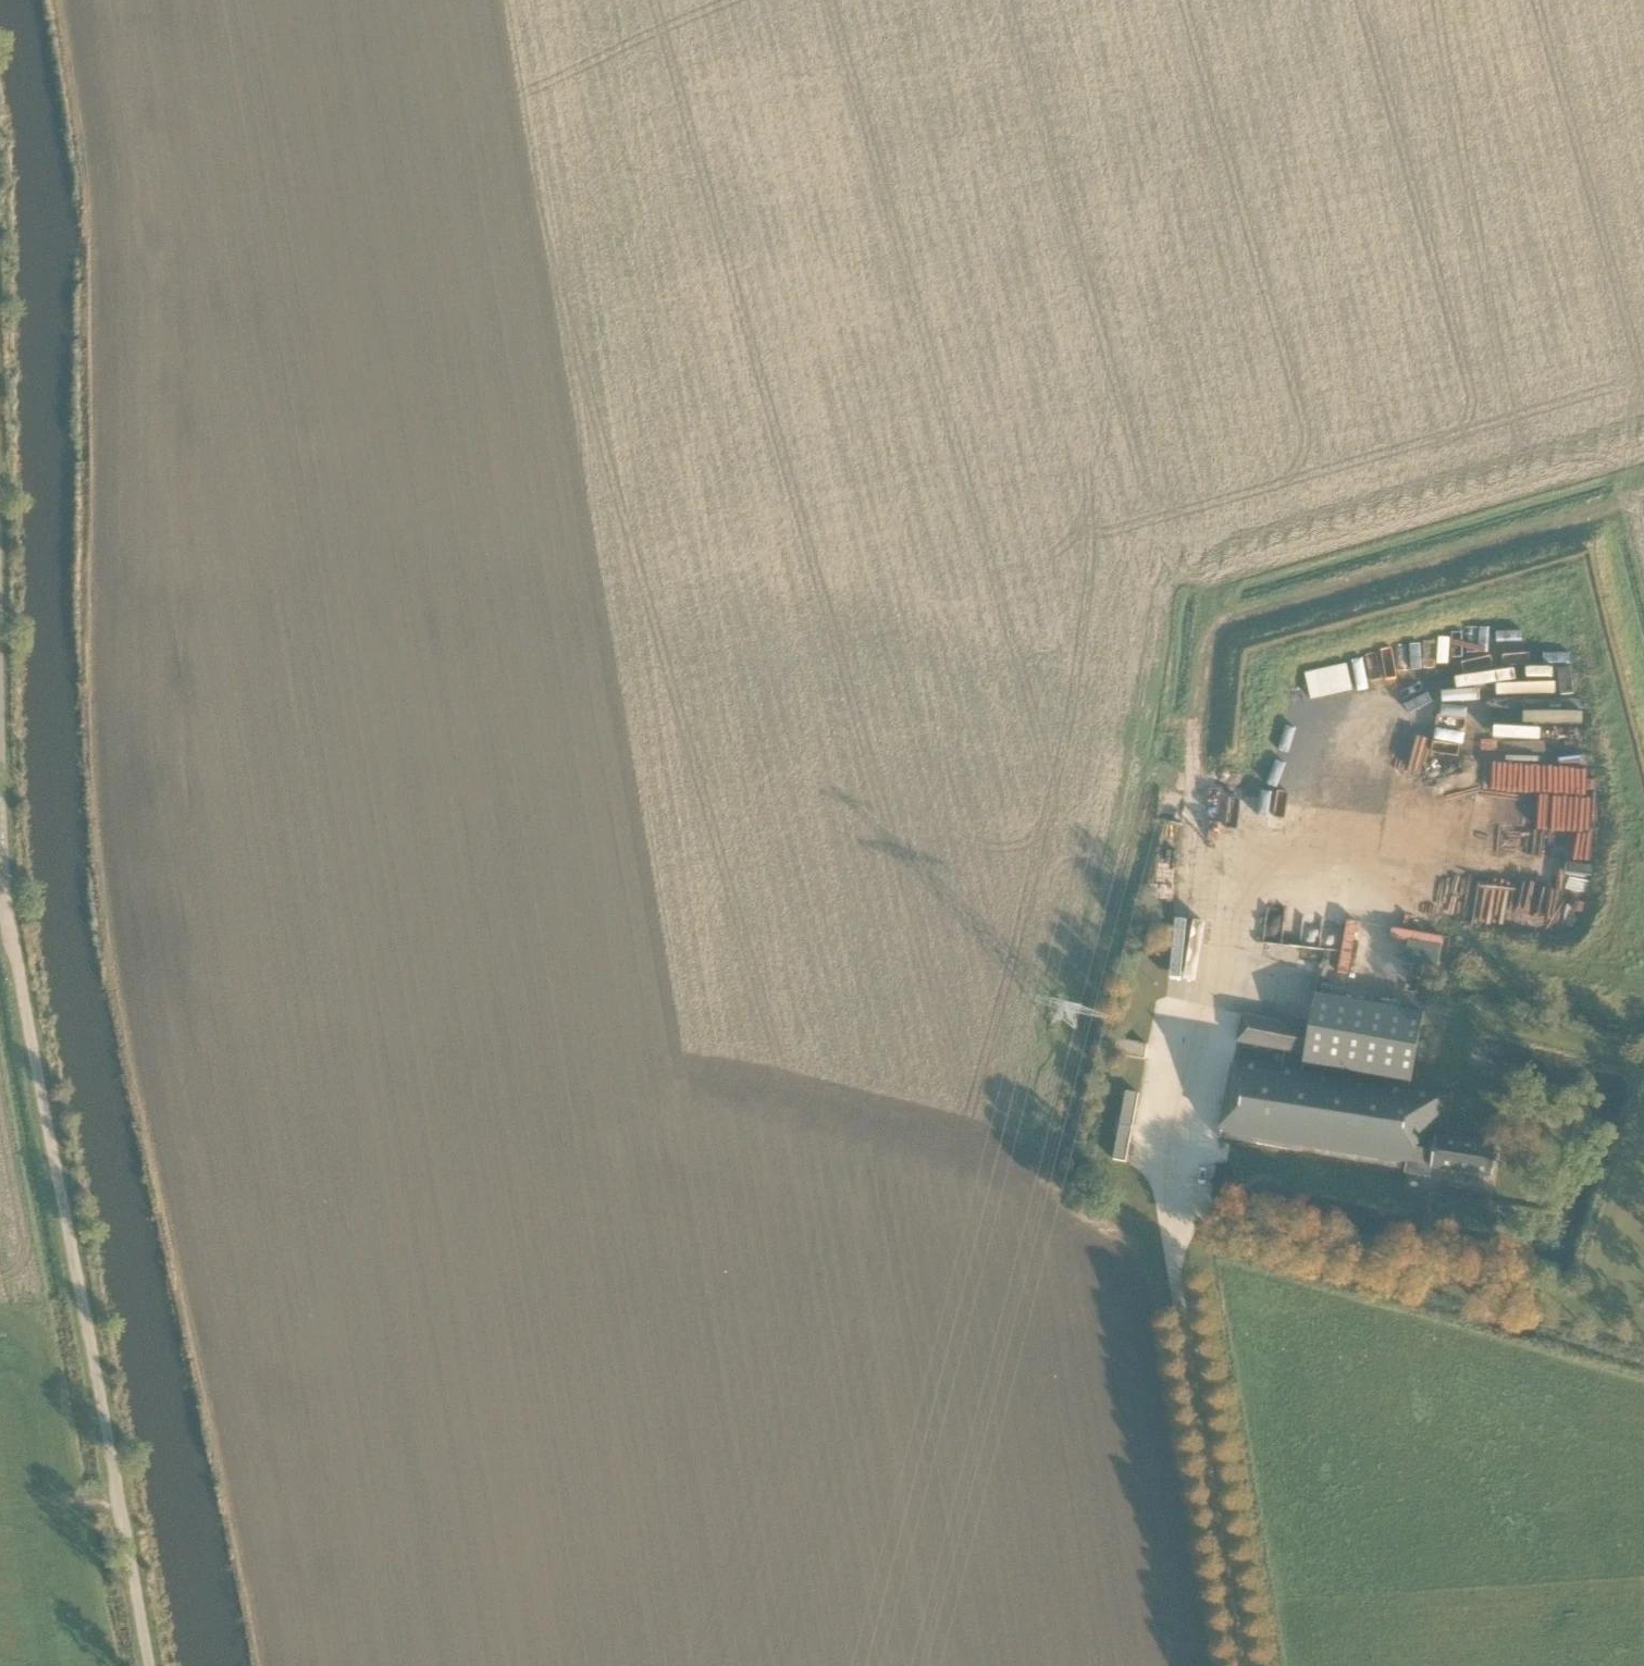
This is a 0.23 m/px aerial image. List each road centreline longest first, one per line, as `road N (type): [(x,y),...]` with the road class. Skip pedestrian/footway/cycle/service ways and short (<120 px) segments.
road 1 (track): [(1214,971),(1221,922),(1202,851),(1195,764),(1212,642),(1224,628),(1249,613),(1624,504)]

